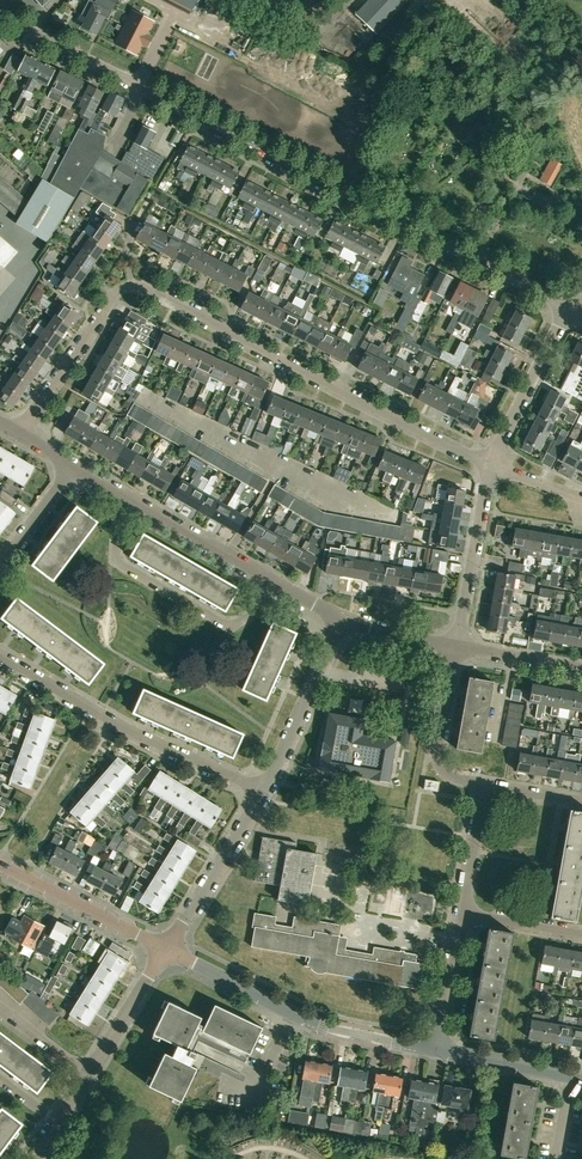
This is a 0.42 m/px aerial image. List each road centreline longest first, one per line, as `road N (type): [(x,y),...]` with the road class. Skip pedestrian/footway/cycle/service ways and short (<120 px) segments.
road 1 (unclassified): [(569,306),(0,16)]
road 2 (residential): [(492,466),(135,287),(111,299),(19,434)]
road 3 (residential): [(0,656),(130,735),(264,792)]
road 4 (unclassified): [(438,1051),(317,1026),(166,948)]
road 5 (residential): [(123,495),(116,559),(211,616),(232,625),(282,586)]
road 6 (residential): [(264,792),(342,620)]
road 7 (residential): [(166,948),(0,865)]
road 8 (residential): [(166,948),(264,792)]
road 9 (residential): [(282,586),(123,495)]
road 10 (residential): [(458,646),(492,466)]
road 11 (residential): [(492,466),(569,306)]
road 12 (residential): [(458,646),(436,758),(447,776),(485,785)]
road 13 (unclassified): [(88,1075),(166,948)]
road 14 (unclassified): [(581,1077),(438,1051)]
road 15 (residential): [(438,1051),(462,914)]
road 16 (residential): [(462,914),(485,785)]
road 17 (residential): [(581,669),(458,646)]
road 18 (residential): [(581,935),(462,914)]

